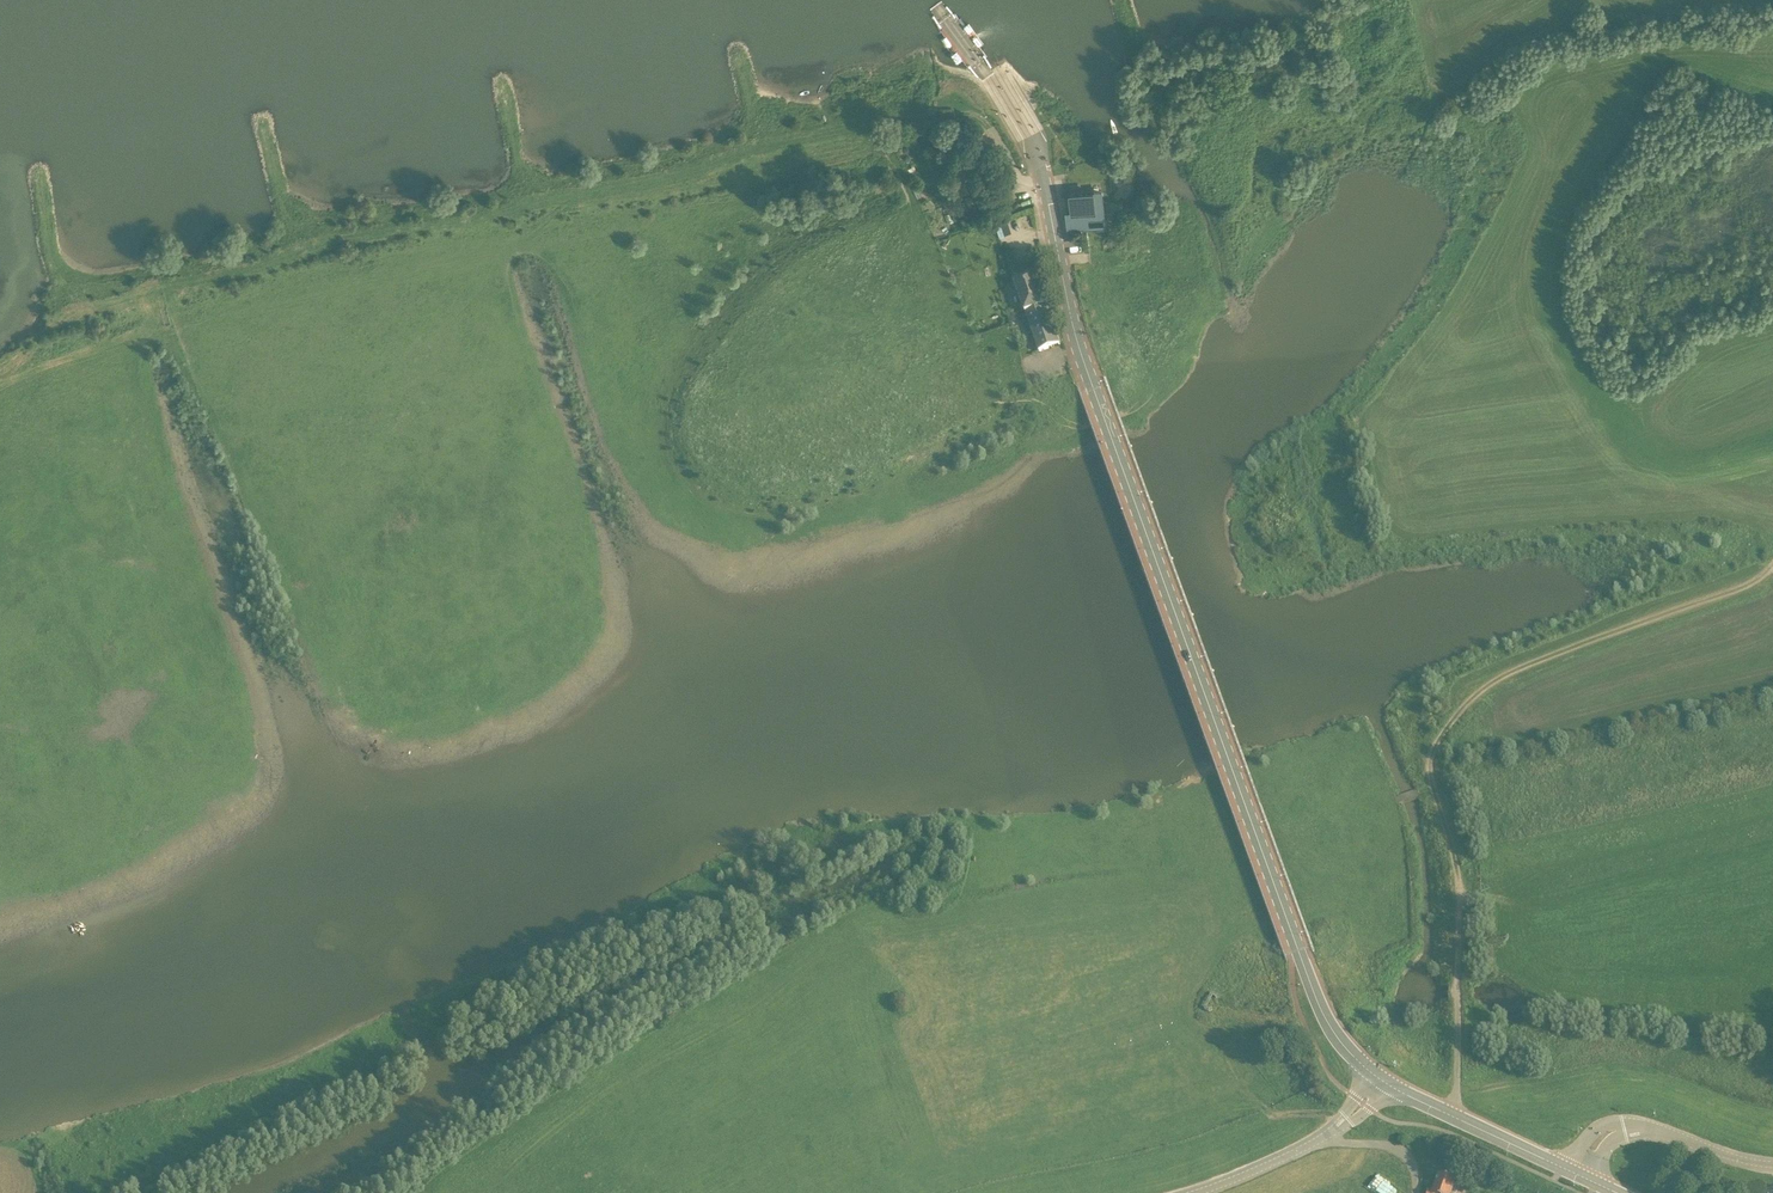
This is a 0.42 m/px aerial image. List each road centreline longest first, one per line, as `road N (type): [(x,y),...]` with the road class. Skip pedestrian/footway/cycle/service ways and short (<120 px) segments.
road 1 (secondary): [(1384,1080),(1335,1034),(1312,985),(1074,338),(1023,128),(979,54)]
road 2 (track): [(1461,884),(1430,770),(1432,754),(1482,690),(1519,668),(1751,589),(1772,571)]
road 3 (track): [(1378,805),(1454,781),(1517,777),(1772,720)]
road 4 (unclassified): [(1448,1114),(1458,1086),(1461,884)]
road 5 (tertiary): [(1190,1192),(1281,1160),(1336,1129),(1384,1080)]
road 6 (tertiary): [(1624,1129),(1772,1167)]
road 7 (secondary): [(1562,1167),(1448,1114)]

